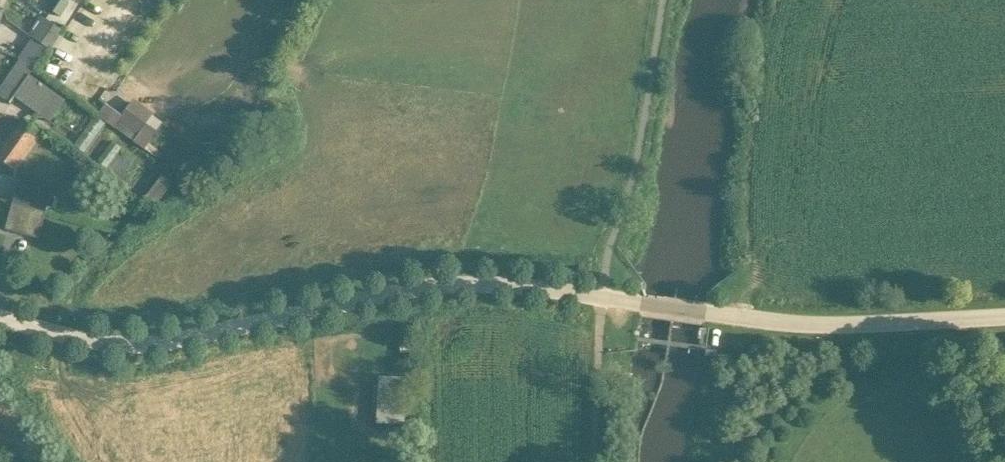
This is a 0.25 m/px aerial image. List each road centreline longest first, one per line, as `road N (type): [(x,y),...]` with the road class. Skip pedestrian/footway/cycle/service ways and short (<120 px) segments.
road 1 (unclassified): [(602,305),(505,291),(455,292),(135,346),(93,345),(0,317)]
road 2 (unclassified): [(602,305),(736,324),(893,332),(1004,326)]
road 3 (track): [(958,329),(1004,441)]

